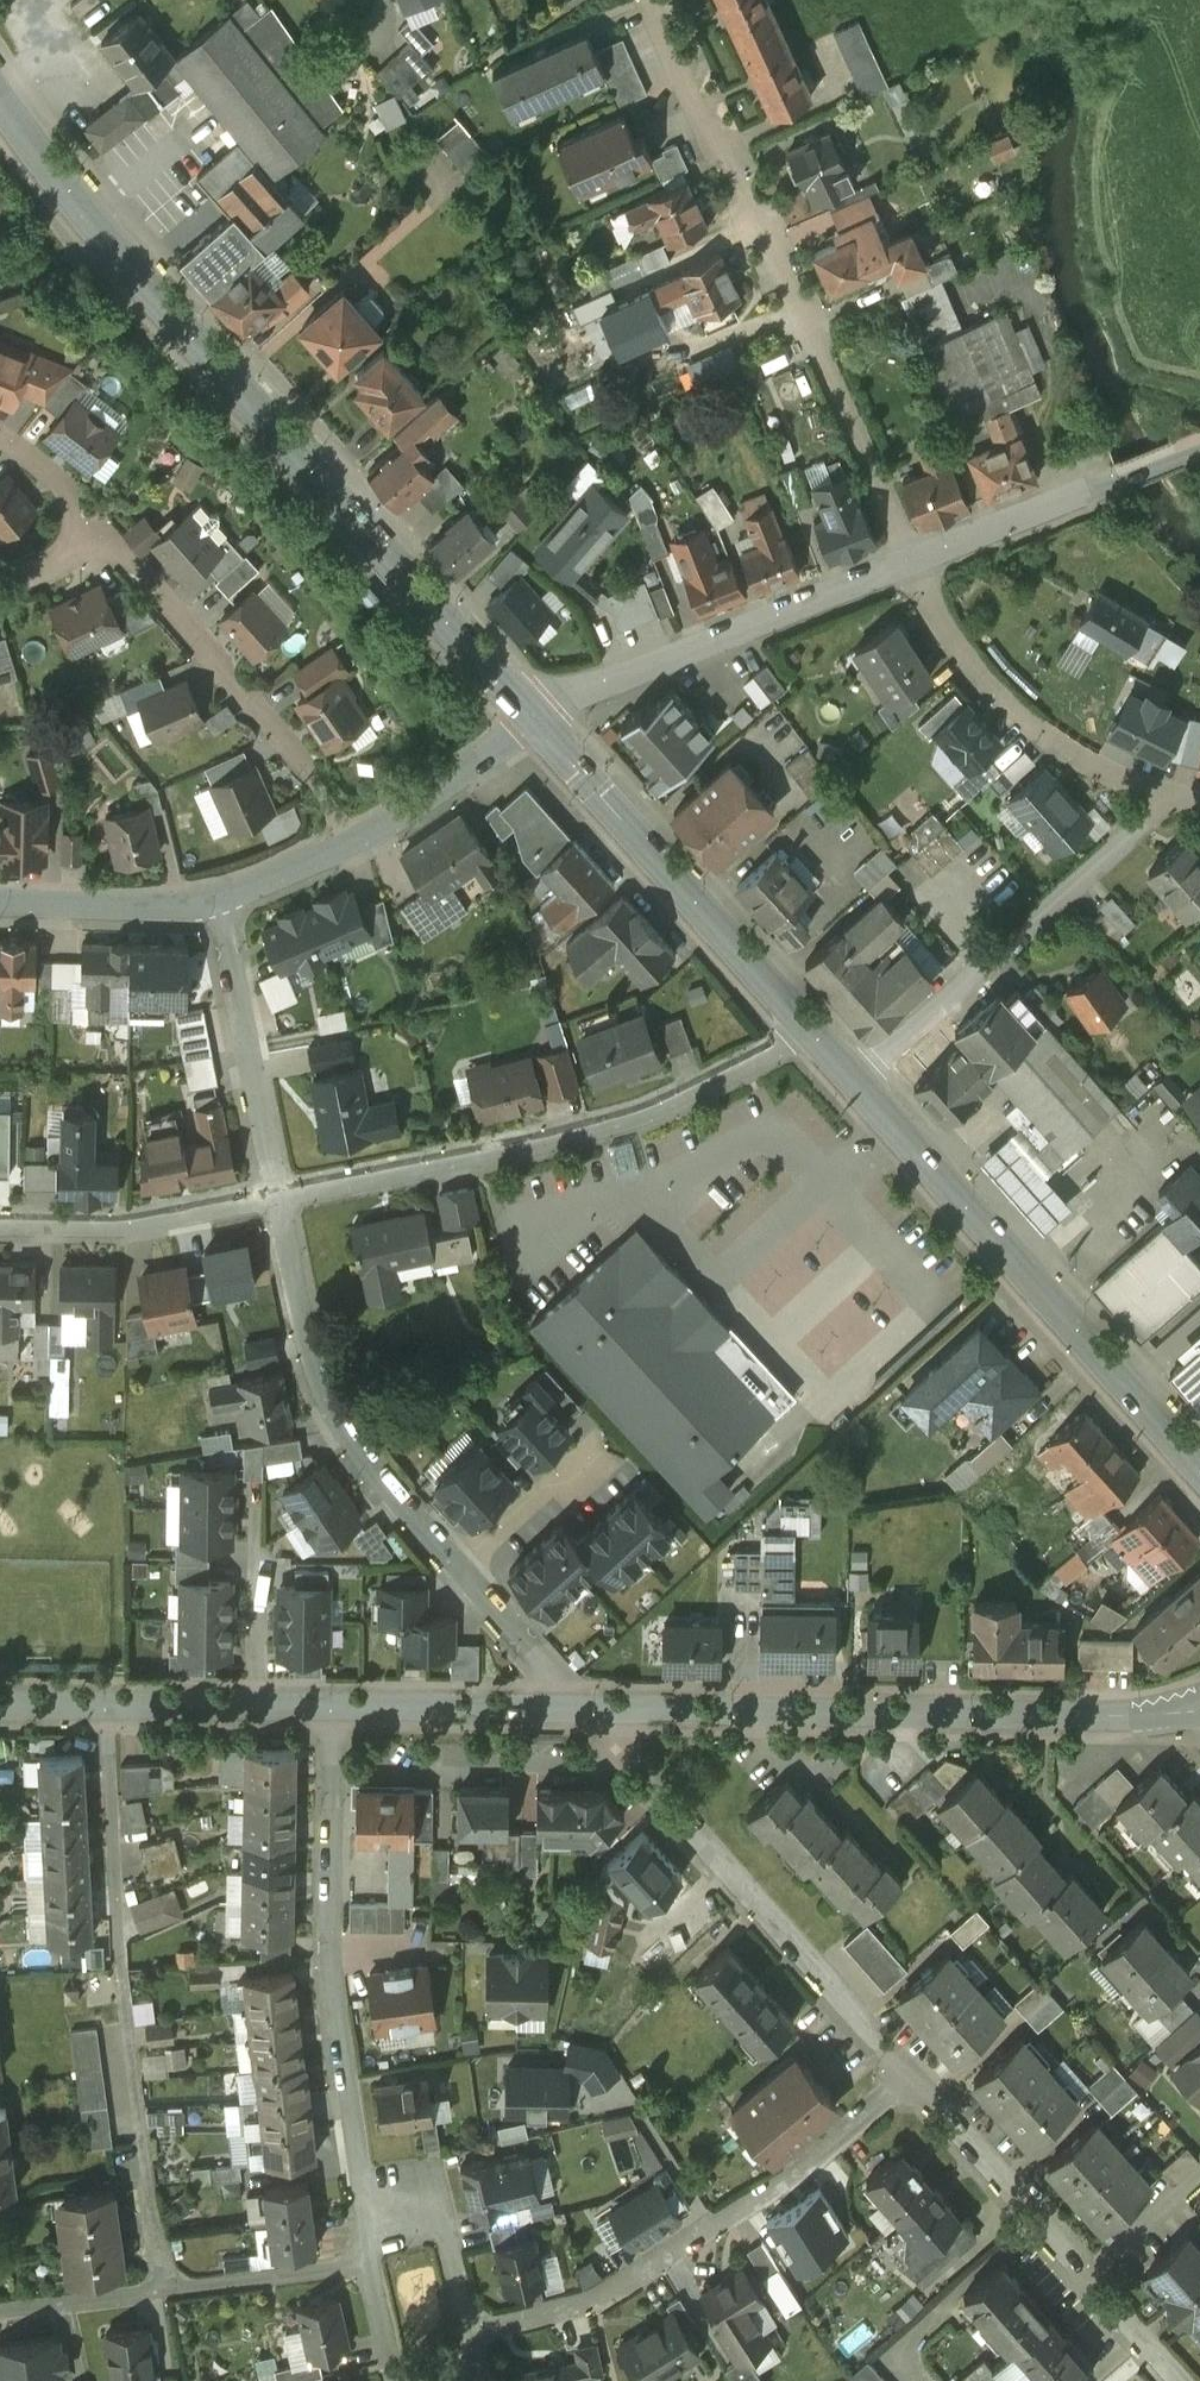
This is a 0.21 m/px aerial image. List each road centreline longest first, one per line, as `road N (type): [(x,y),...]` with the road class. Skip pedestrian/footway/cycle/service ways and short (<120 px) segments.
road 1 (tertiary): [(0,98),(102,234),(532,719)]
road 2 (residential): [(658,0),(915,557)]
road 3 (tertiary): [(1199,1708),(1109,1716),(604,1709)]
road 4 (residential): [(109,1704),(122,1968),(165,2284)]
road 5 (residential): [(809,1017),(750,1059),(594,1128),(280,1192)]
road 6 (tertiary): [(858,1069),(1199,1469)]
road 7 (residential): [(604,1709),(641,1780),(905,2079)]
road 8 (residential): [(332,1706),(332,1941),(362,2170)]
road 9 (residential): [(280,1192),(324,1385),(365,1454),(457,1574)]
road 10 (residential): [(858,1069),(984,951),(1173,796)]
road 11 (residential): [(532,719),(915,557)]
road 12 (tertiary): [(532,719),(809,1017)]
road 13 (residential): [(360,832),(261,699),(95,538)]
road 14 (residential): [(915,557),(953,633),(1023,713),(1097,762),(1173,796)]
road 15 (residential): [(915,557),(1199,447)]
road 16 (residential): [(220,897),(280,1192)]
road 17 (residential): [(280,1192),(126,1223),(0,1222)]
road 18 (residential): [(905,2079),(1089,2275)]
road 19 (residential): [(712,2228),(599,2295),(472,2323)]
road 20 (tertiary): [(581,1708),(332,1706)]
road 21 (residential): [(472,2323),(440,2158),(362,2170)]
road 22 (residential): [(905,2079),(805,2167),(712,2228)]
road 23 (residential): [(566,2045),(611,2067),(712,2228)]
road 24 (tertiary): [(332,1706),(109,1704)]
road 25 (residential): [(220,897),(0,897)]
road 26 (residential): [(379,2258),(165,2284)]
road 27 (residential): [(532,719),(360,832)]
road 28 (residential): [(457,1574),(605,1443)]
road 29 (residential): [(457,1574),(581,1708)]
road 30 (residential): [(165,2284),(0,2313)]
road 31 (residential): [(360,832),(220,897)]
road 32 (residential): [(1199,2176),(1089,2275)]
road 33 (residential): [(1089,2275),(1188,2380)]
road 34 (residential): [(95,538),(40,461),(0,436)]
road 35 (residential): [(379,2258),(404,2380)]

